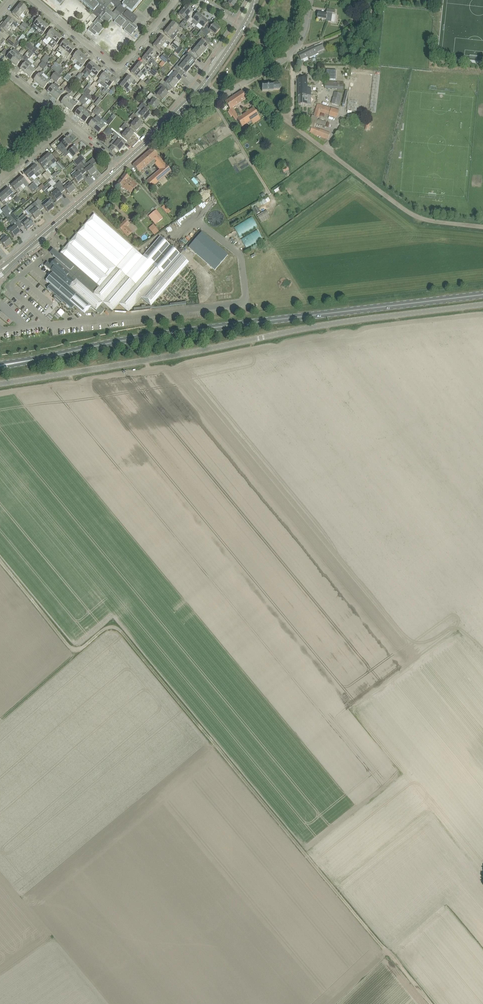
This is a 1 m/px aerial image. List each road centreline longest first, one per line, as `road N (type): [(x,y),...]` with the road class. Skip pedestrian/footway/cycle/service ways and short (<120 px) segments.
road 1 (track): [(431,1003),(116,628),(73,649),(0,560)]
road 2 (unclassified): [(0,384),(482,304)]
road 3 (primary): [(0,365),(135,338),(482,295)]
road 4 (track): [(482,227),(407,211),(242,84)]
road 5 (secondary): [(9,264),(206,83)]
road 6 (residential): [(206,83),(228,92),(291,54),(309,0)]

